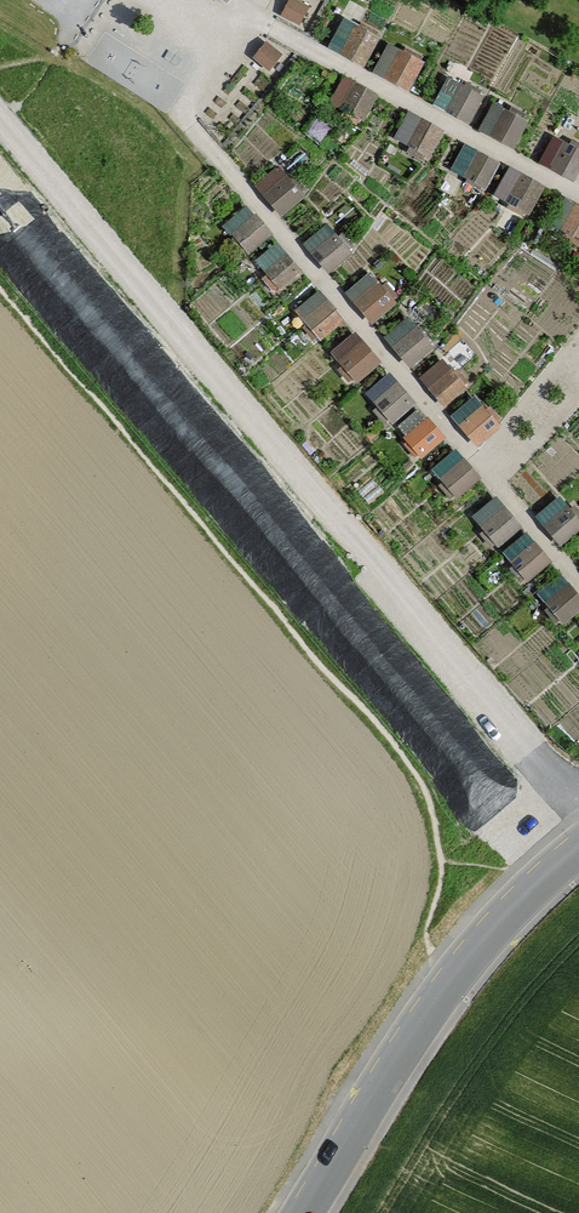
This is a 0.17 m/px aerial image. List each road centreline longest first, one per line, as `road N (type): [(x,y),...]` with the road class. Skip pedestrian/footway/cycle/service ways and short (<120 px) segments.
road 1 (track): [(578,802),(0,117)]
road 2 (tertiary): [(304,1212),(425,1014),(530,889),(578,848)]

